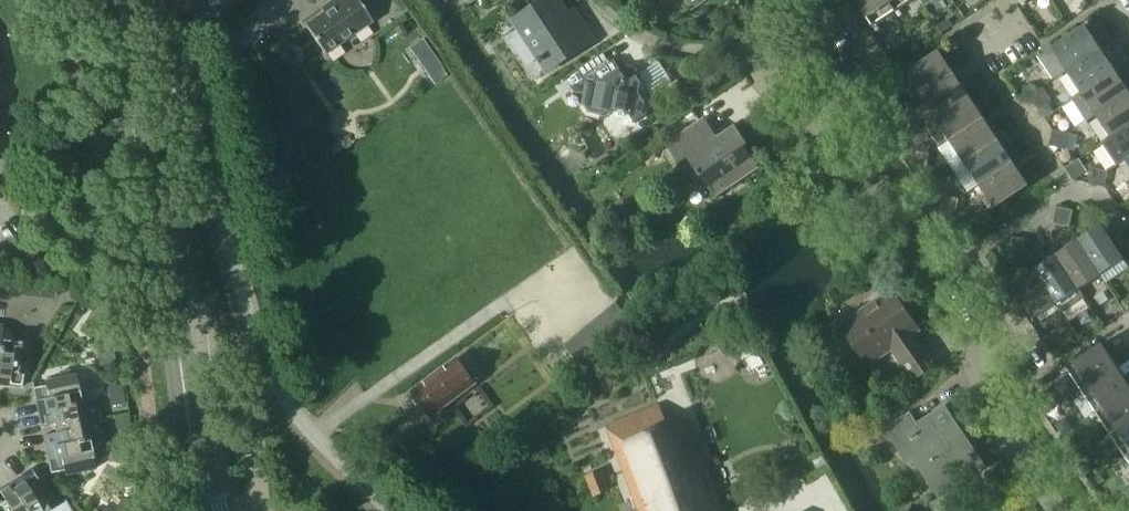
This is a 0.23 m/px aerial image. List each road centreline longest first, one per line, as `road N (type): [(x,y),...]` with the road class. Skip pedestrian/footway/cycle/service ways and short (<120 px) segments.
road 1 (residential): [(1055,510),(994,405),(950,301),(890,205),(840,145),(775,89),(752,51),(756,0)]
road 2 (residential): [(148,4),(198,134),(270,376),(295,413),(388,510)]
road 3 (tertiary): [(192,454),(174,308),(107,18)]

